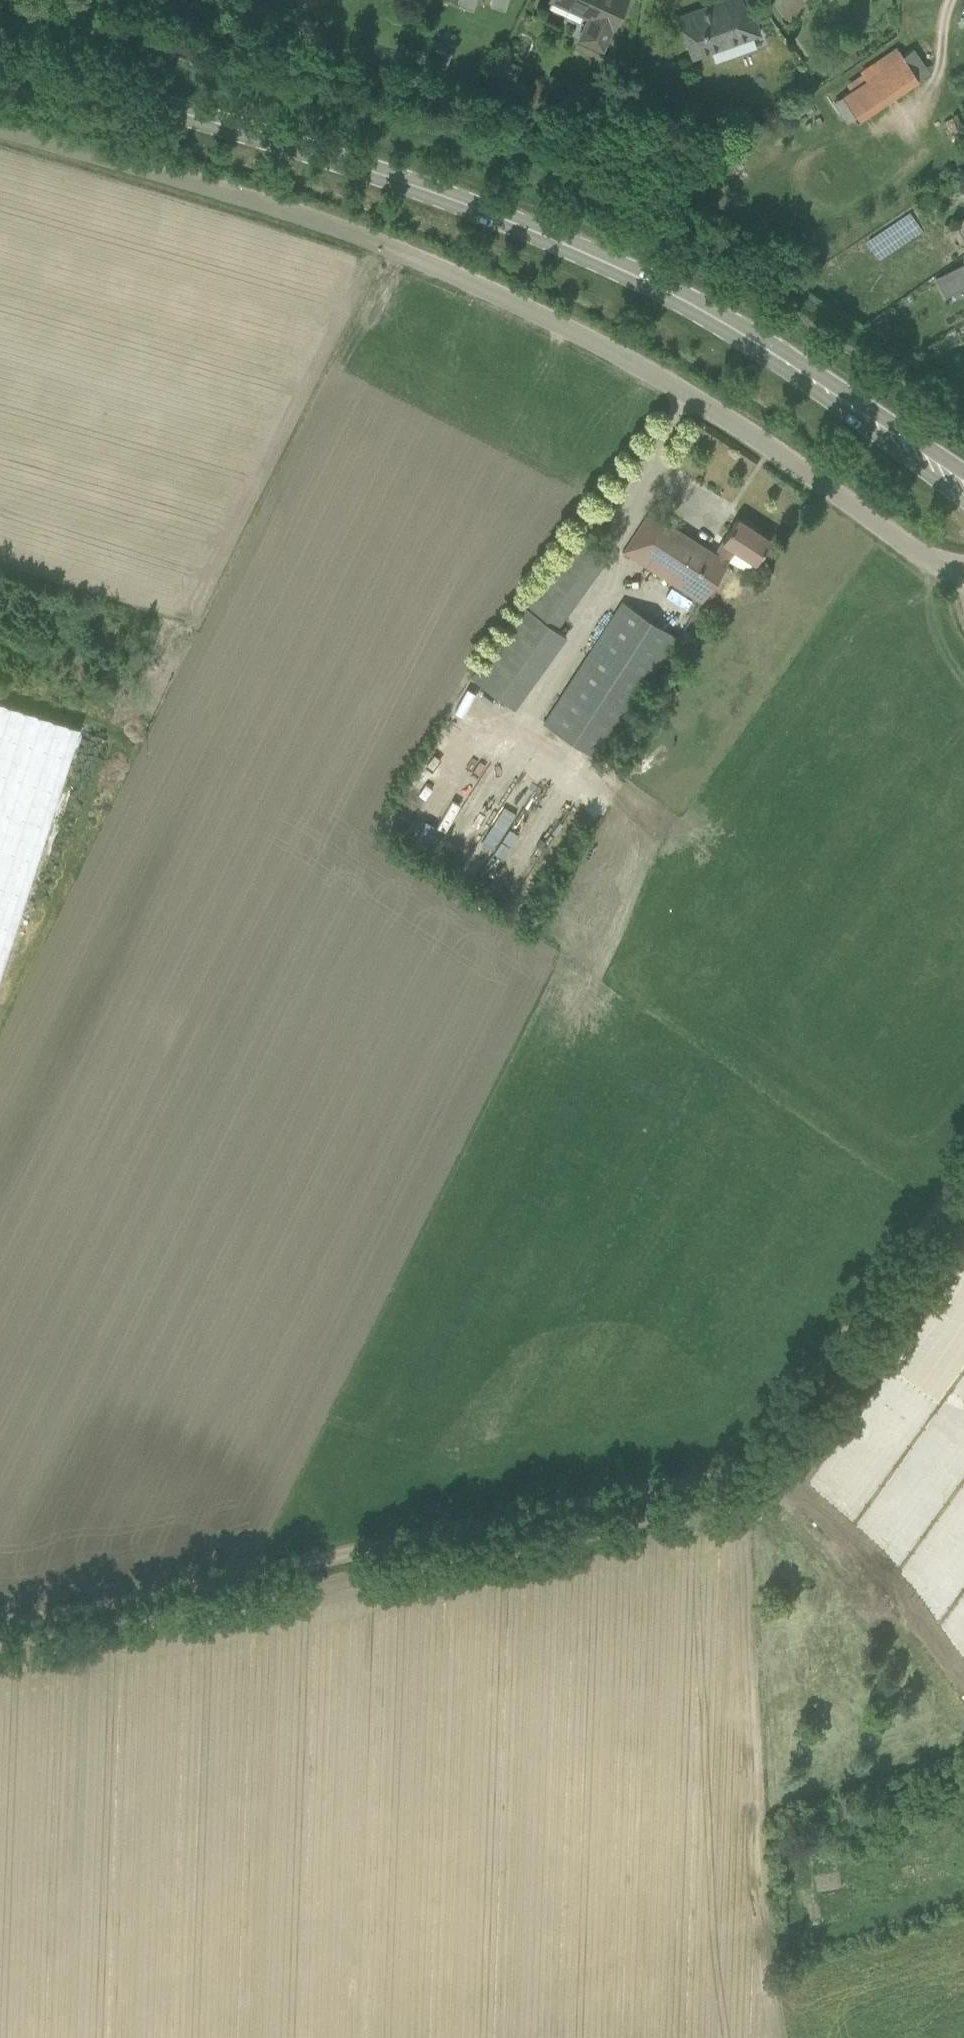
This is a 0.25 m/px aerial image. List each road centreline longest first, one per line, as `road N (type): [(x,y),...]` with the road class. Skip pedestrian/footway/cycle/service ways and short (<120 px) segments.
road 1 (track): [(0,1620),(46,1623),(138,1611),(744,1468),(800,1407),(963,1181)]
road 2 (unclassified): [(963,568),(935,567),(562,326),(400,252),(0,135)]
road 3 (secondary): [(955,481),(704,315),(578,254),(264,139),(0,61)]

